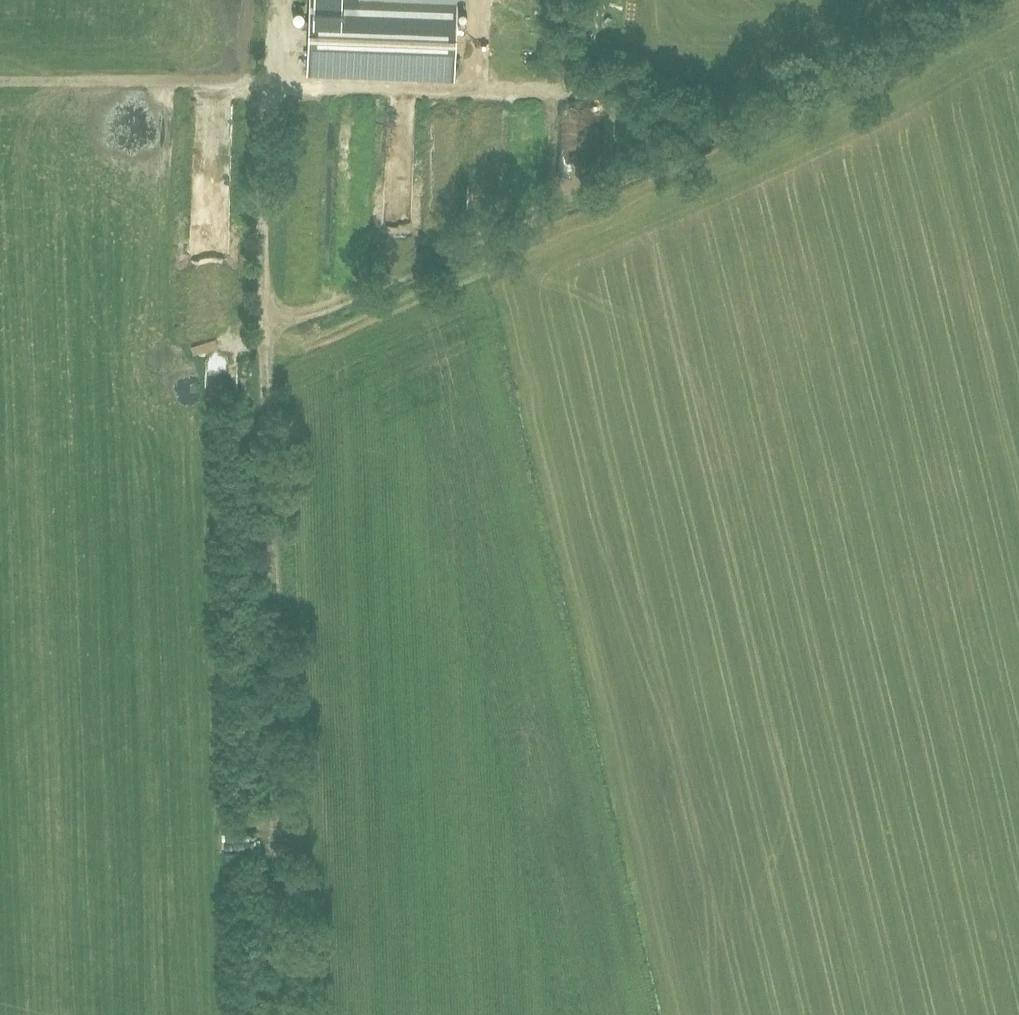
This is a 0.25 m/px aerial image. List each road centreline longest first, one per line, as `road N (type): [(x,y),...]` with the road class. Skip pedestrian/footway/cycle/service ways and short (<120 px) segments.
road 1 (track): [(991,0),(265,339)]
road 2 (track): [(265,339),(289,1014)]
road 3 (track): [(279,84),(266,107),(265,339)]

